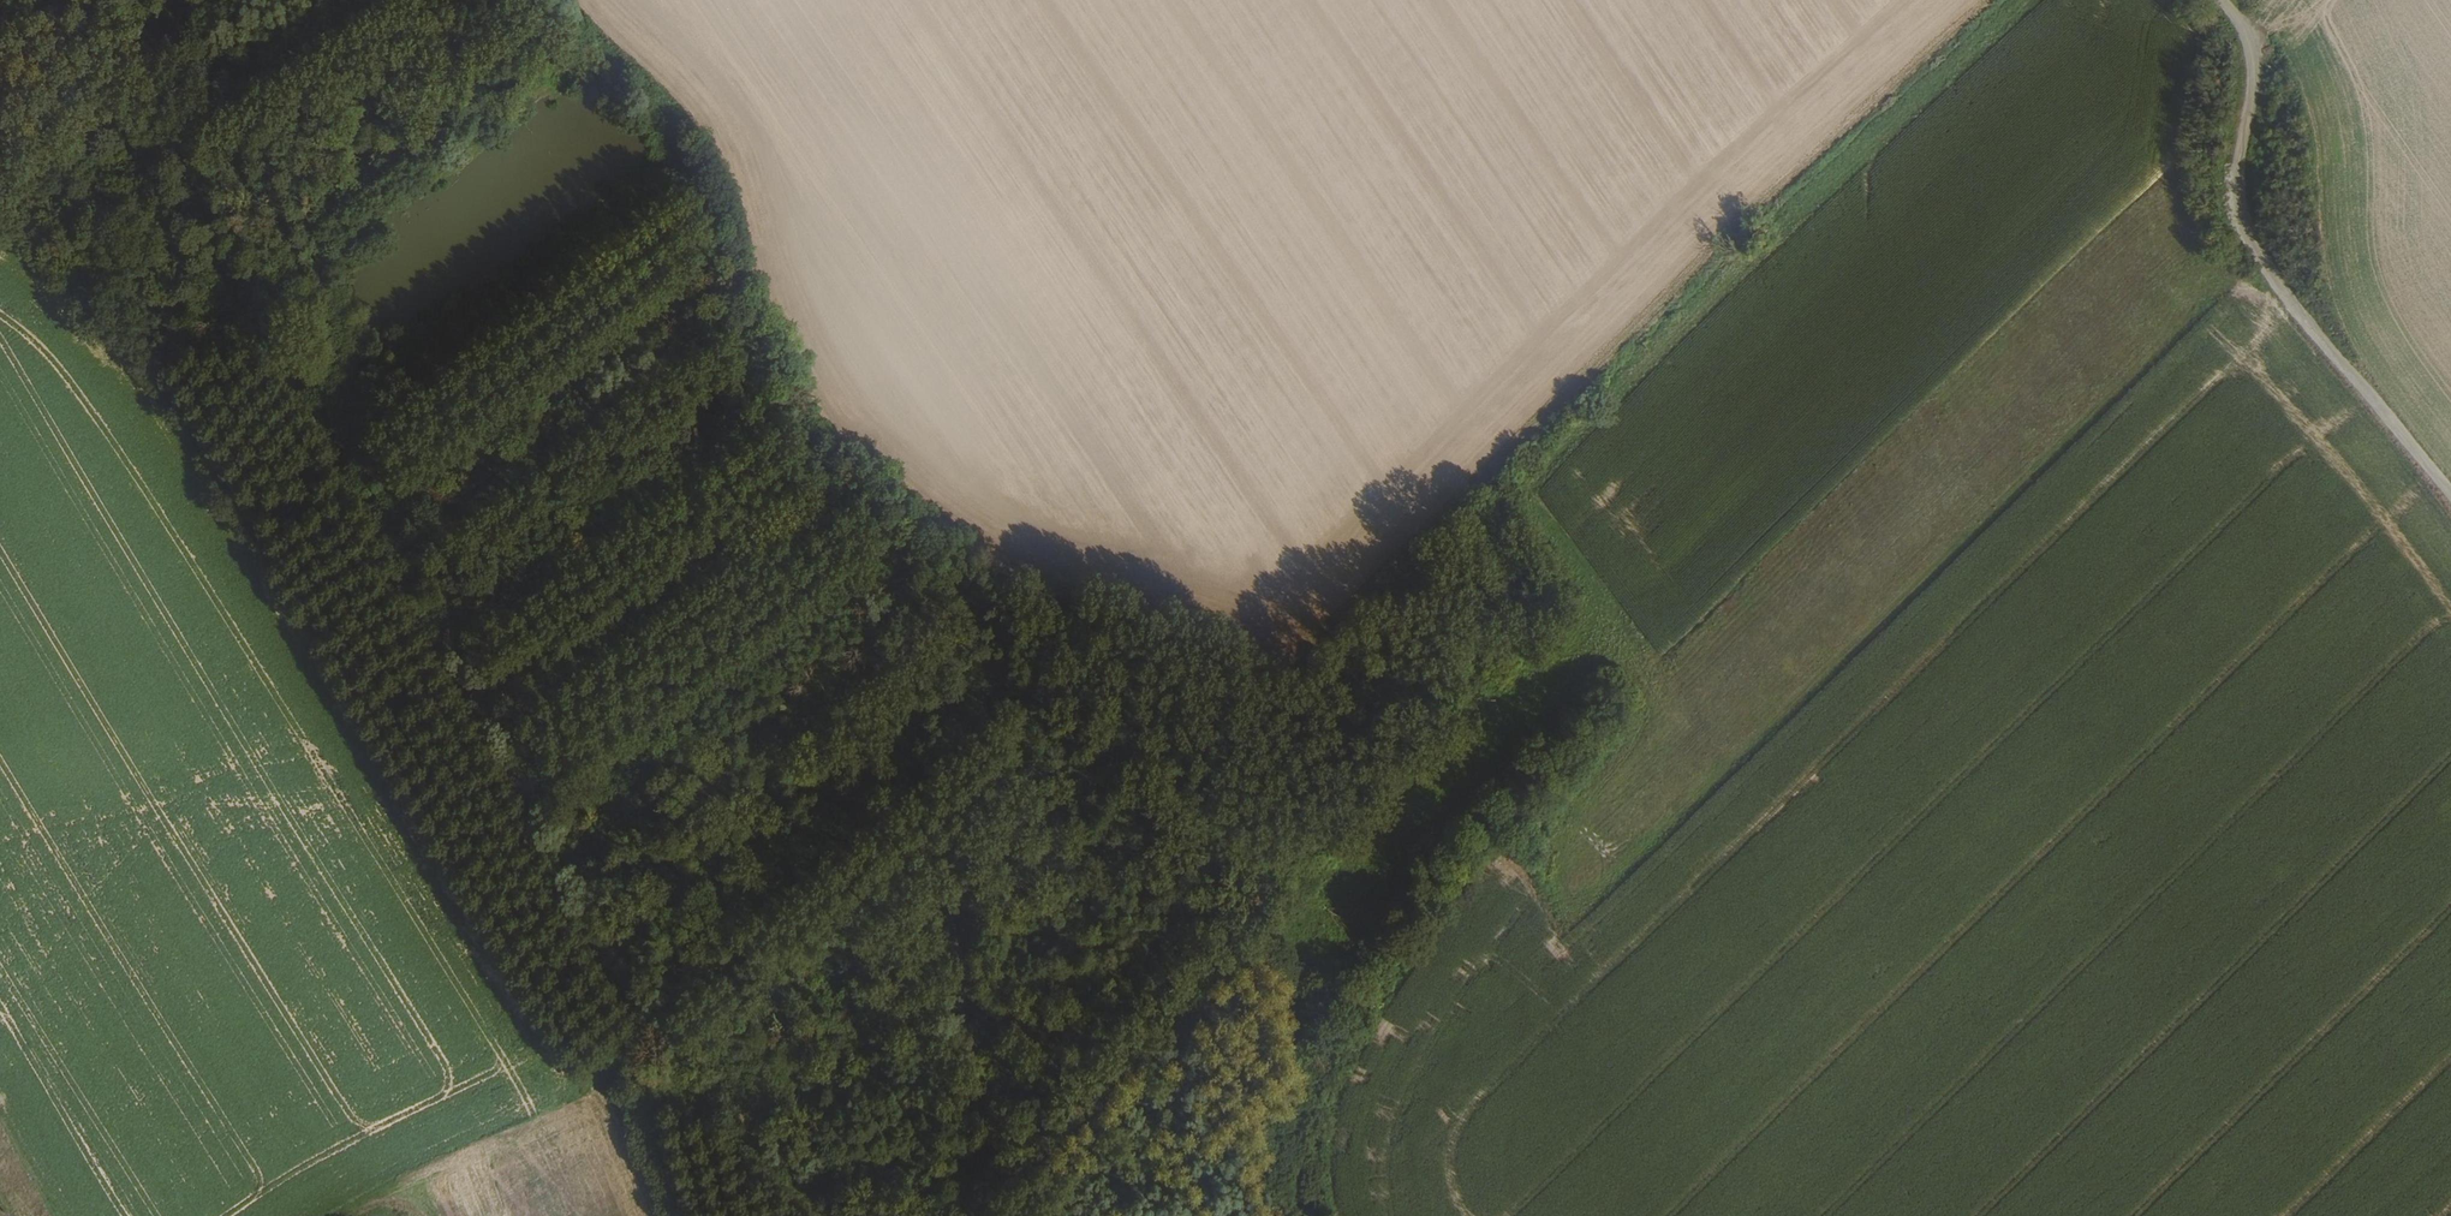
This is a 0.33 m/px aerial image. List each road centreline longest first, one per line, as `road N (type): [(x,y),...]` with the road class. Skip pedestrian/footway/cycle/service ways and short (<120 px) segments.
road 1 (track): [(1300,1215),(1297,981),(797,420),(725,283),(675,138),(559,0)]
road 2 (track): [(2229,0),(2251,83),(2220,219),(2253,278),(2450,511)]

